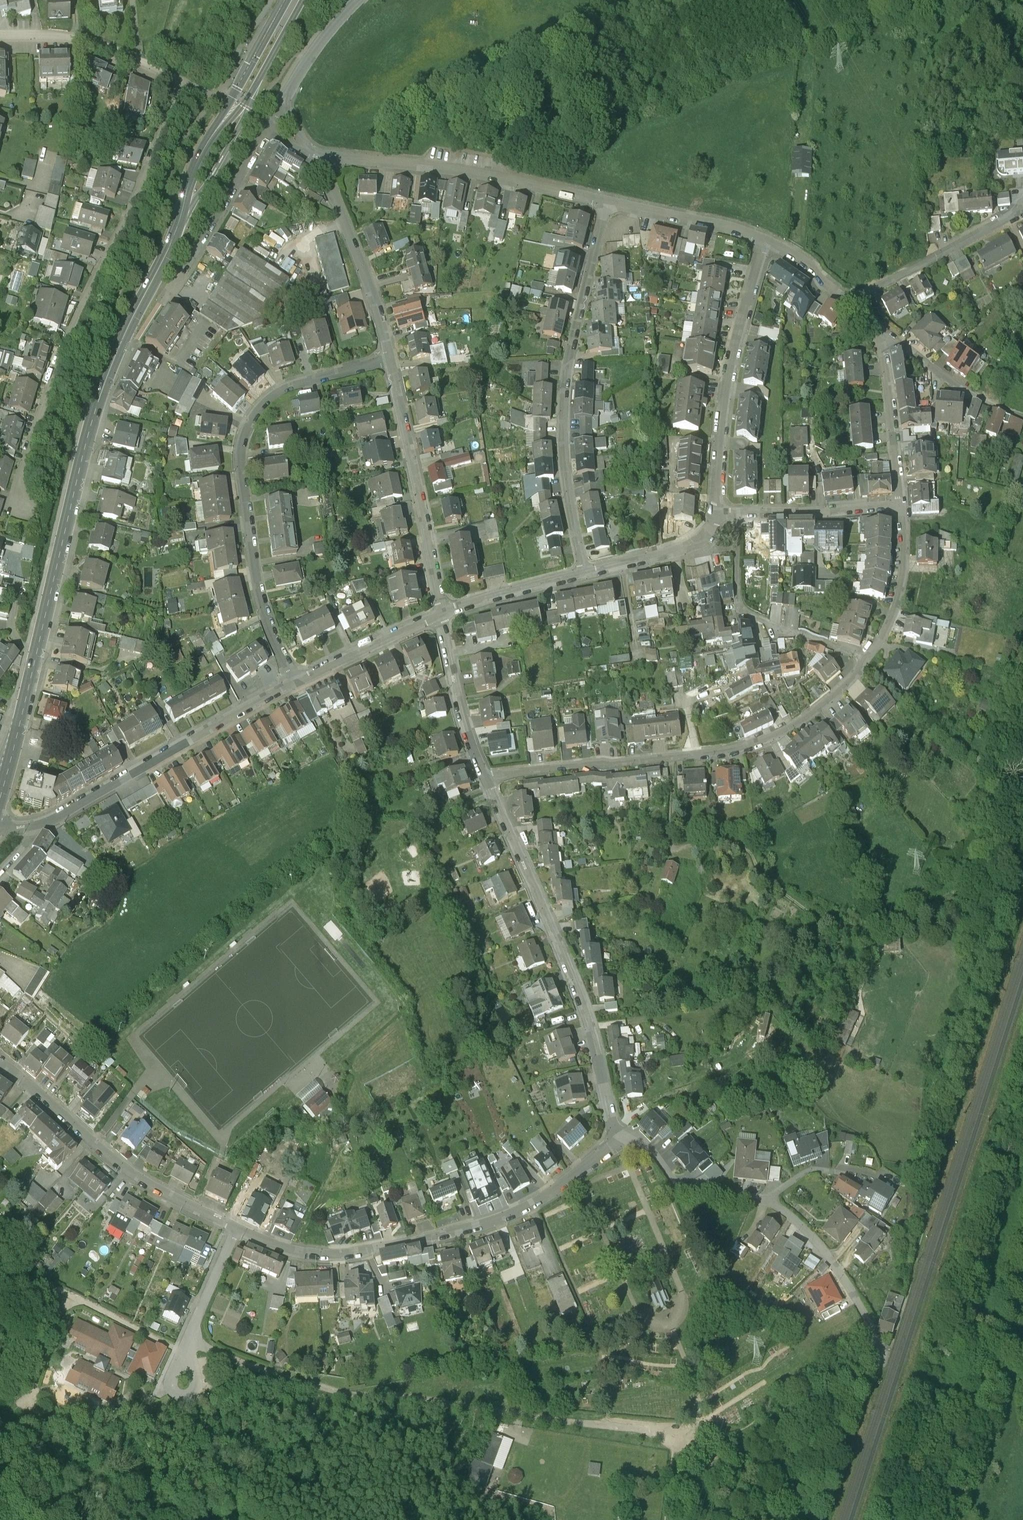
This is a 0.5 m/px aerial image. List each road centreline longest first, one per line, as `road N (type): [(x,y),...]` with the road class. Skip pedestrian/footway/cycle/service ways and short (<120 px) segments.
road 1 (primary): [(0,797),(107,377),(178,226),(197,159),(291,0)]
road 2 (residential): [(0,31),(66,32),(178,77),(54,371),(20,476),(25,504)]
road 3 (residential): [(295,680),(255,569),(241,470),(246,426),(287,384),(390,356)]
road 4 (residential): [(867,650),(807,705),(756,732),(484,771)]
road 5 (residential): [(616,1130),(534,1193),(464,1221),(313,1245),(239,1219)]
road 6 (residential): [(616,1130),(582,1000),(484,771)]
road 7 (track): [(929,888),(886,912),(839,907),(763,865),(751,838),(730,826),(669,831),(673,747)]
road 8 (residential): [(584,569),(567,489),(563,394),(606,196)]
road 9 (residential): [(0,823),(57,816),(295,680)]
road 10 (residential): [(606,196),(469,166),(317,150)]
road 11 (residential): [(239,1219),(130,1164),(0,1056)]
road 12 (track): [(928,1519),(965,1449),(1022,1252)]
road 13 (residential): [(717,508),(730,375),(766,239)]
road 14 (residential): [(441,610),(390,356)]
road 15 (residential): [(867,650),(741,599),(735,508)]
road 16 (residential): [(390,356),(317,150)]
road 17 (residential): [(158,307),(264,126)]
road 18 (residential): [(846,292),(1022,196)]
road 19 (residential): [(762,1185),(823,1235),(881,1333)]
road 20 (residential): [(885,327),(899,499)]
road 21 (residential): [(484,771),(460,707),(441,610)]
road 22 (residential): [(616,1130),(641,1131),(676,1172),(762,1185)]
road 23 (residential): [(766,239),(606,196)]
road 24 (residential): [(735,508),(899,499)]
road 25 (residential): [(295,680),(441,610)]
road 26 (residential): [(899,499),(903,565),(894,602),(867,650)]
road 27 (residential): [(1022,404),(966,380),(885,327)]
road 28 (residential): [(441,610),(584,569)]
road 29 (unclassified): [(239,1219),(189,1344)]

